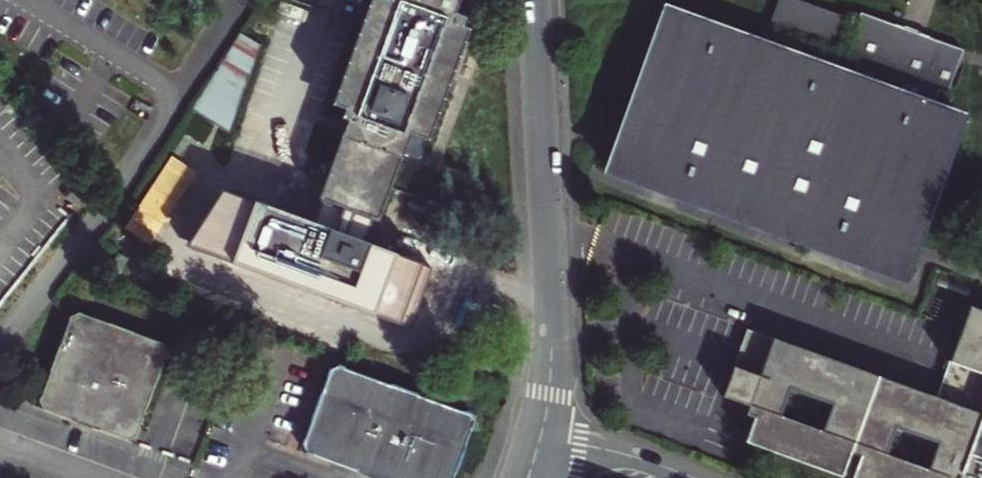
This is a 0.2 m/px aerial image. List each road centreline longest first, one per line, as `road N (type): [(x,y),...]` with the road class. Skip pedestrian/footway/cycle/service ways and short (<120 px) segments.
road 1 (tertiary): [(543,438),(552,325),(537,0)]
road 2 (unclassified): [(700,477),(543,438)]

